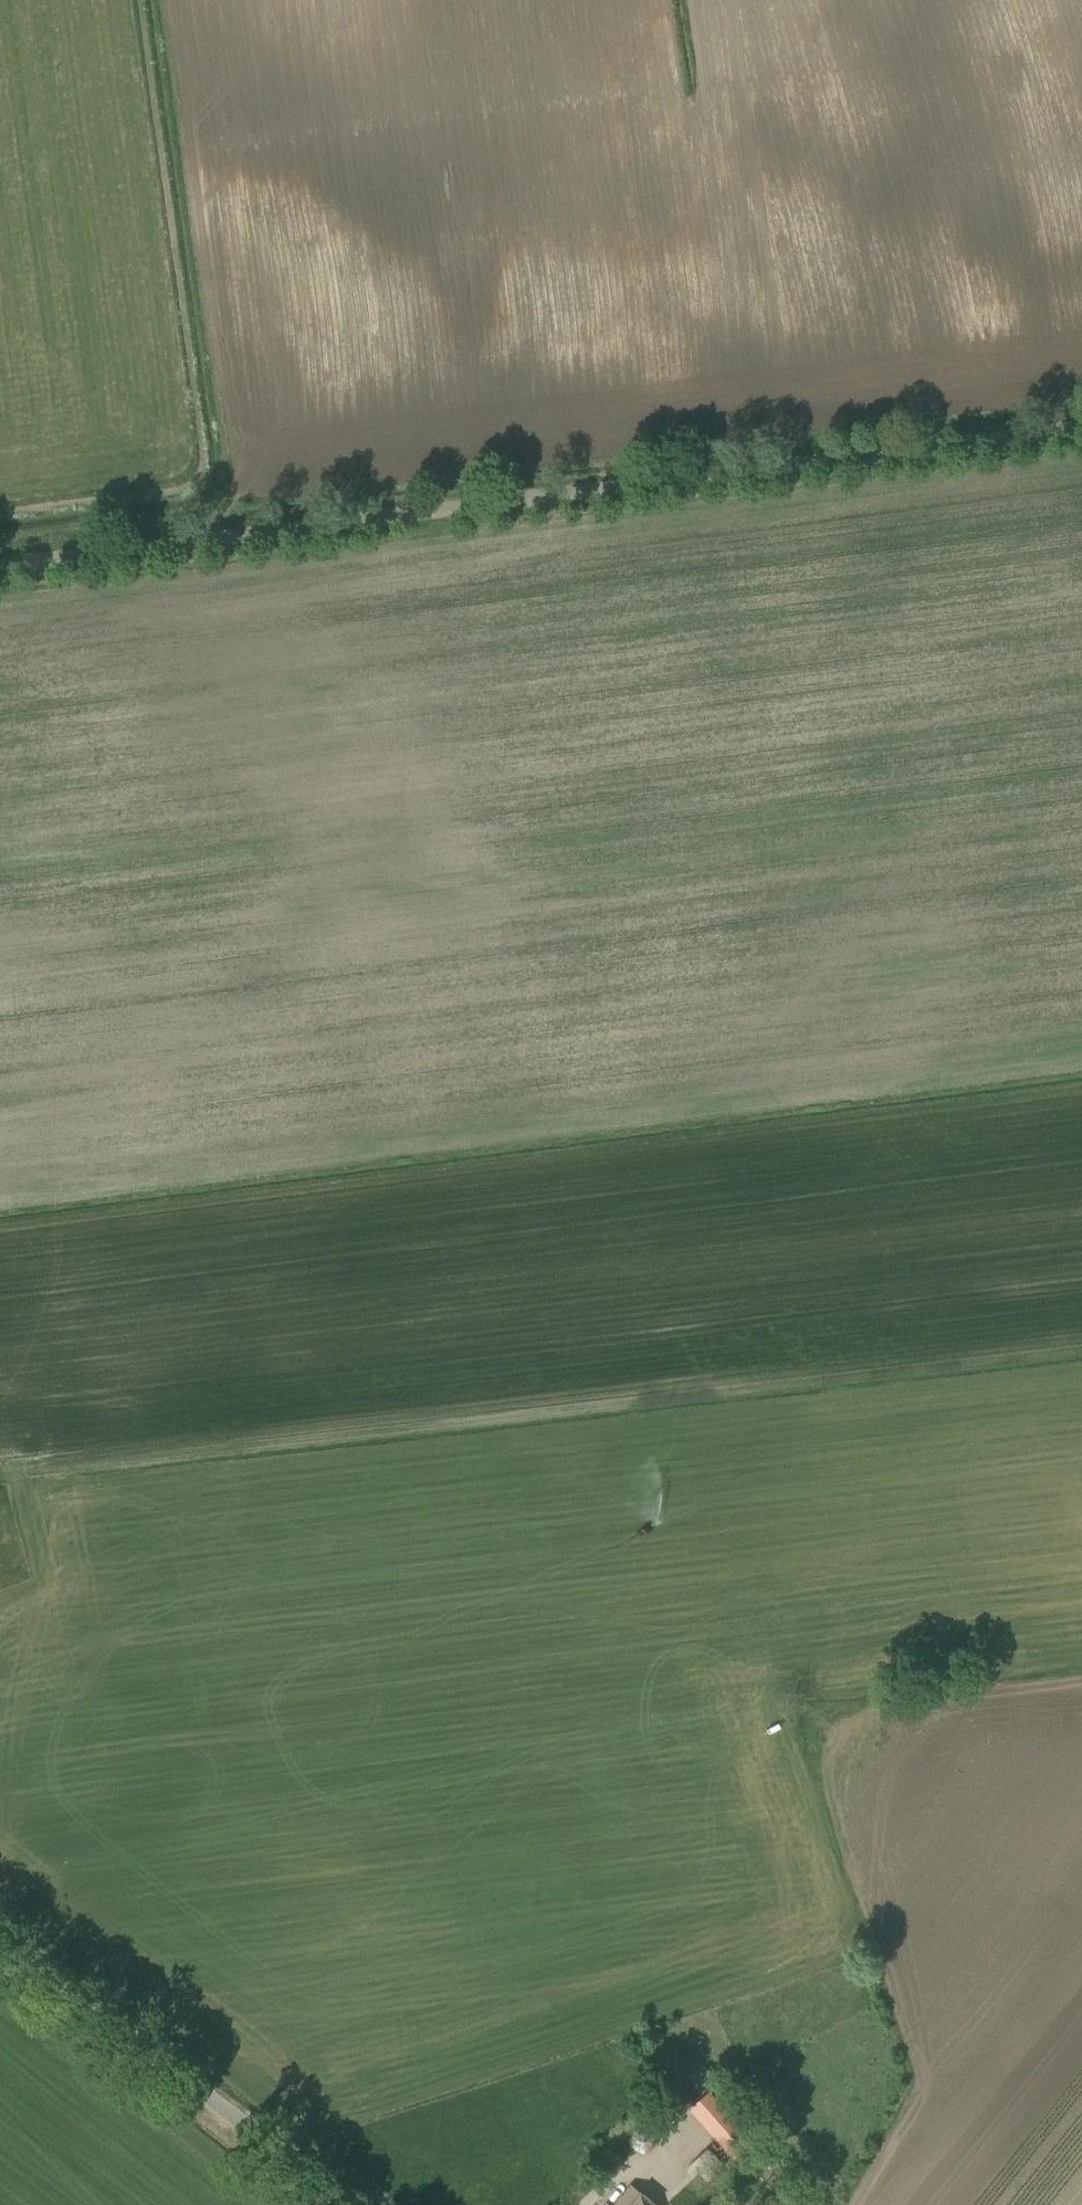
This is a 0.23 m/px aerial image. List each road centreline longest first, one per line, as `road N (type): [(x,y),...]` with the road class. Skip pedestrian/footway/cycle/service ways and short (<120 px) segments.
road 1 (unclassified): [(0,565),(1081,430)]
road 2 (unclassified): [(348,2204),(0,1938)]

